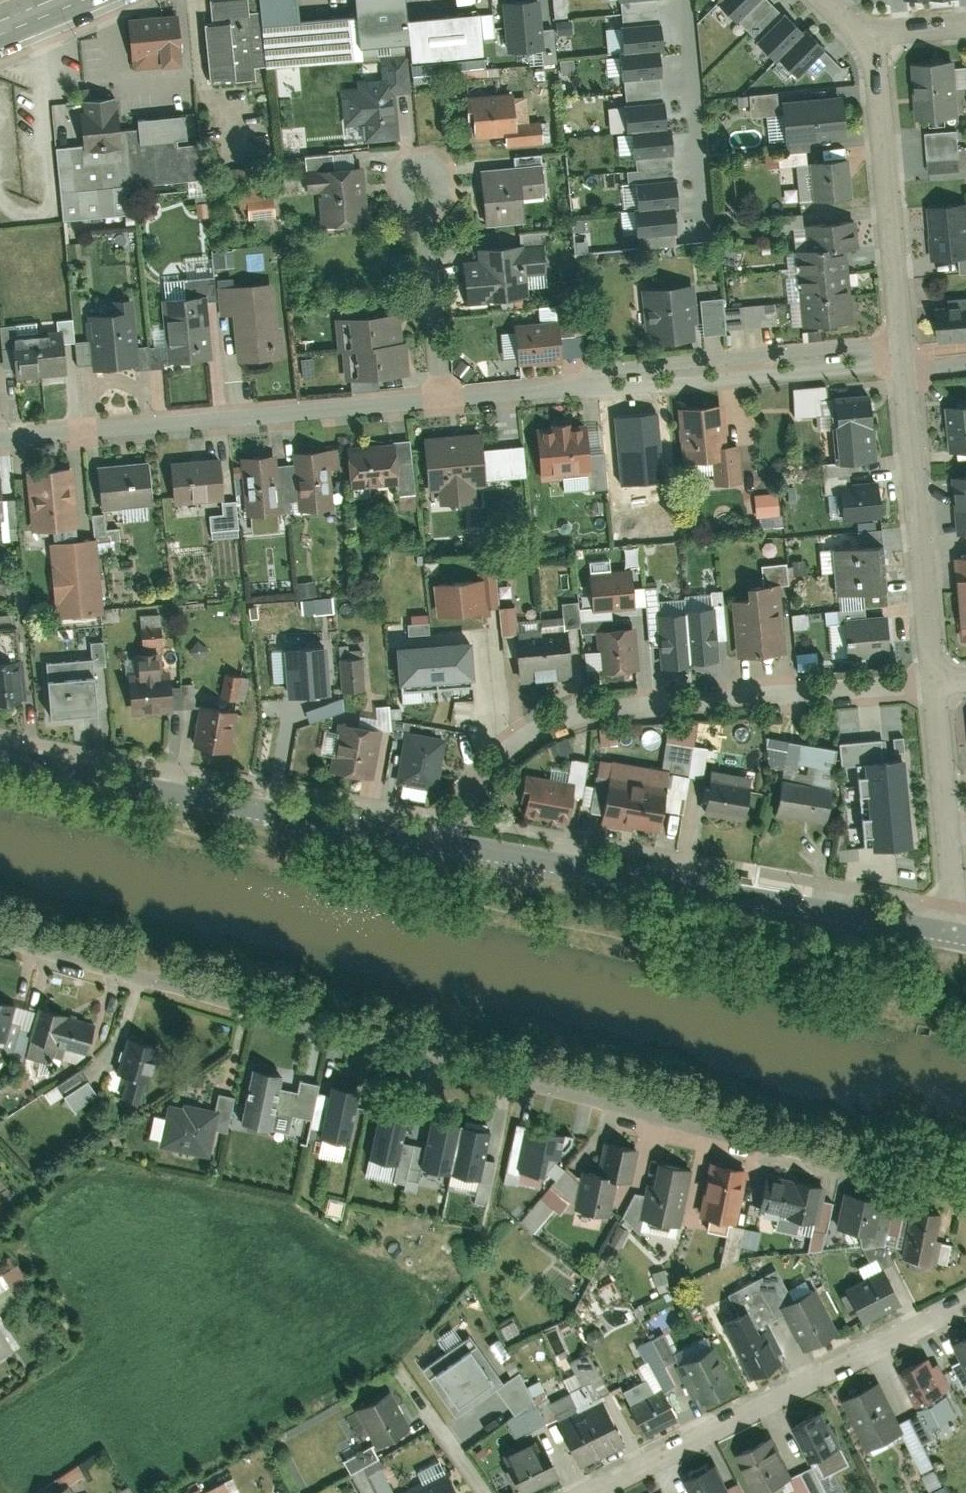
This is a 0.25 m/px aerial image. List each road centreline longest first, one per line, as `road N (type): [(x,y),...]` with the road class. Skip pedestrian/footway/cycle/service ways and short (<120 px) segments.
road 1 (residential): [(0,928),(965,1187)]
road 2 (tertiary): [(958,934),(0,754)]
road 3 (residential): [(932,685),(573,713),(522,737),(482,780)]
road 4 (residential): [(901,356),(442,397)]
road 5 (residential): [(442,397),(0,437)]
road 6 (residential): [(589,1492),(965,1304)]
road 7 (residential): [(869,35),(901,356)]
road 8 (residential): [(903,372),(932,685)]
road 9 (residential): [(932,685),(958,934)]
road 10 (residential): [(442,397),(422,180)]
road 11 (residential): [(483,1492),(402,1368)]

